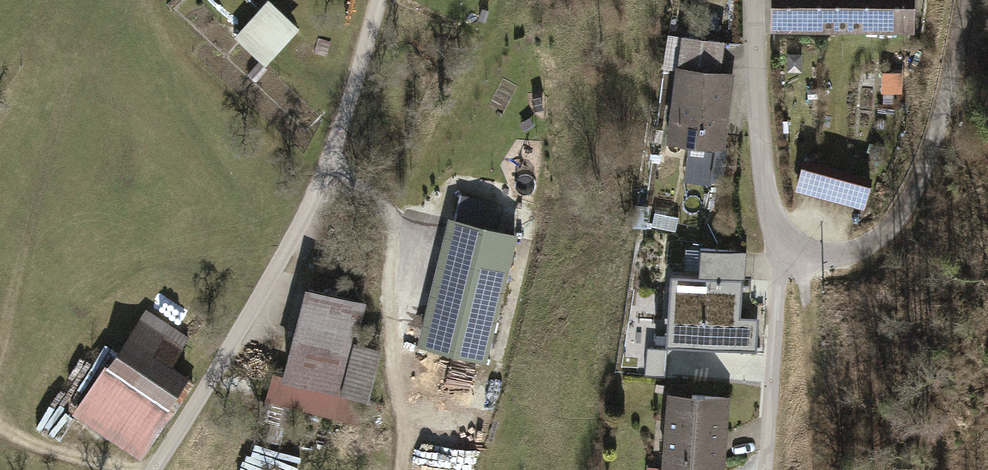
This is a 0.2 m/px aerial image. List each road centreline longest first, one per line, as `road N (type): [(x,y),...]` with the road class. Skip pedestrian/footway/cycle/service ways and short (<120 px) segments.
road 1 (residential): [(149,469),(223,352),(331,144),(374,0)]
road 2 (unclassified): [(780,244),(808,261),(860,250),(891,218),(951,101),(972,0)]
road 3 (residential): [(751,0),(760,185),(780,244)]
road 4 (residential): [(780,244),(755,469)]
road 5 (track): [(808,261),(816,469)]

